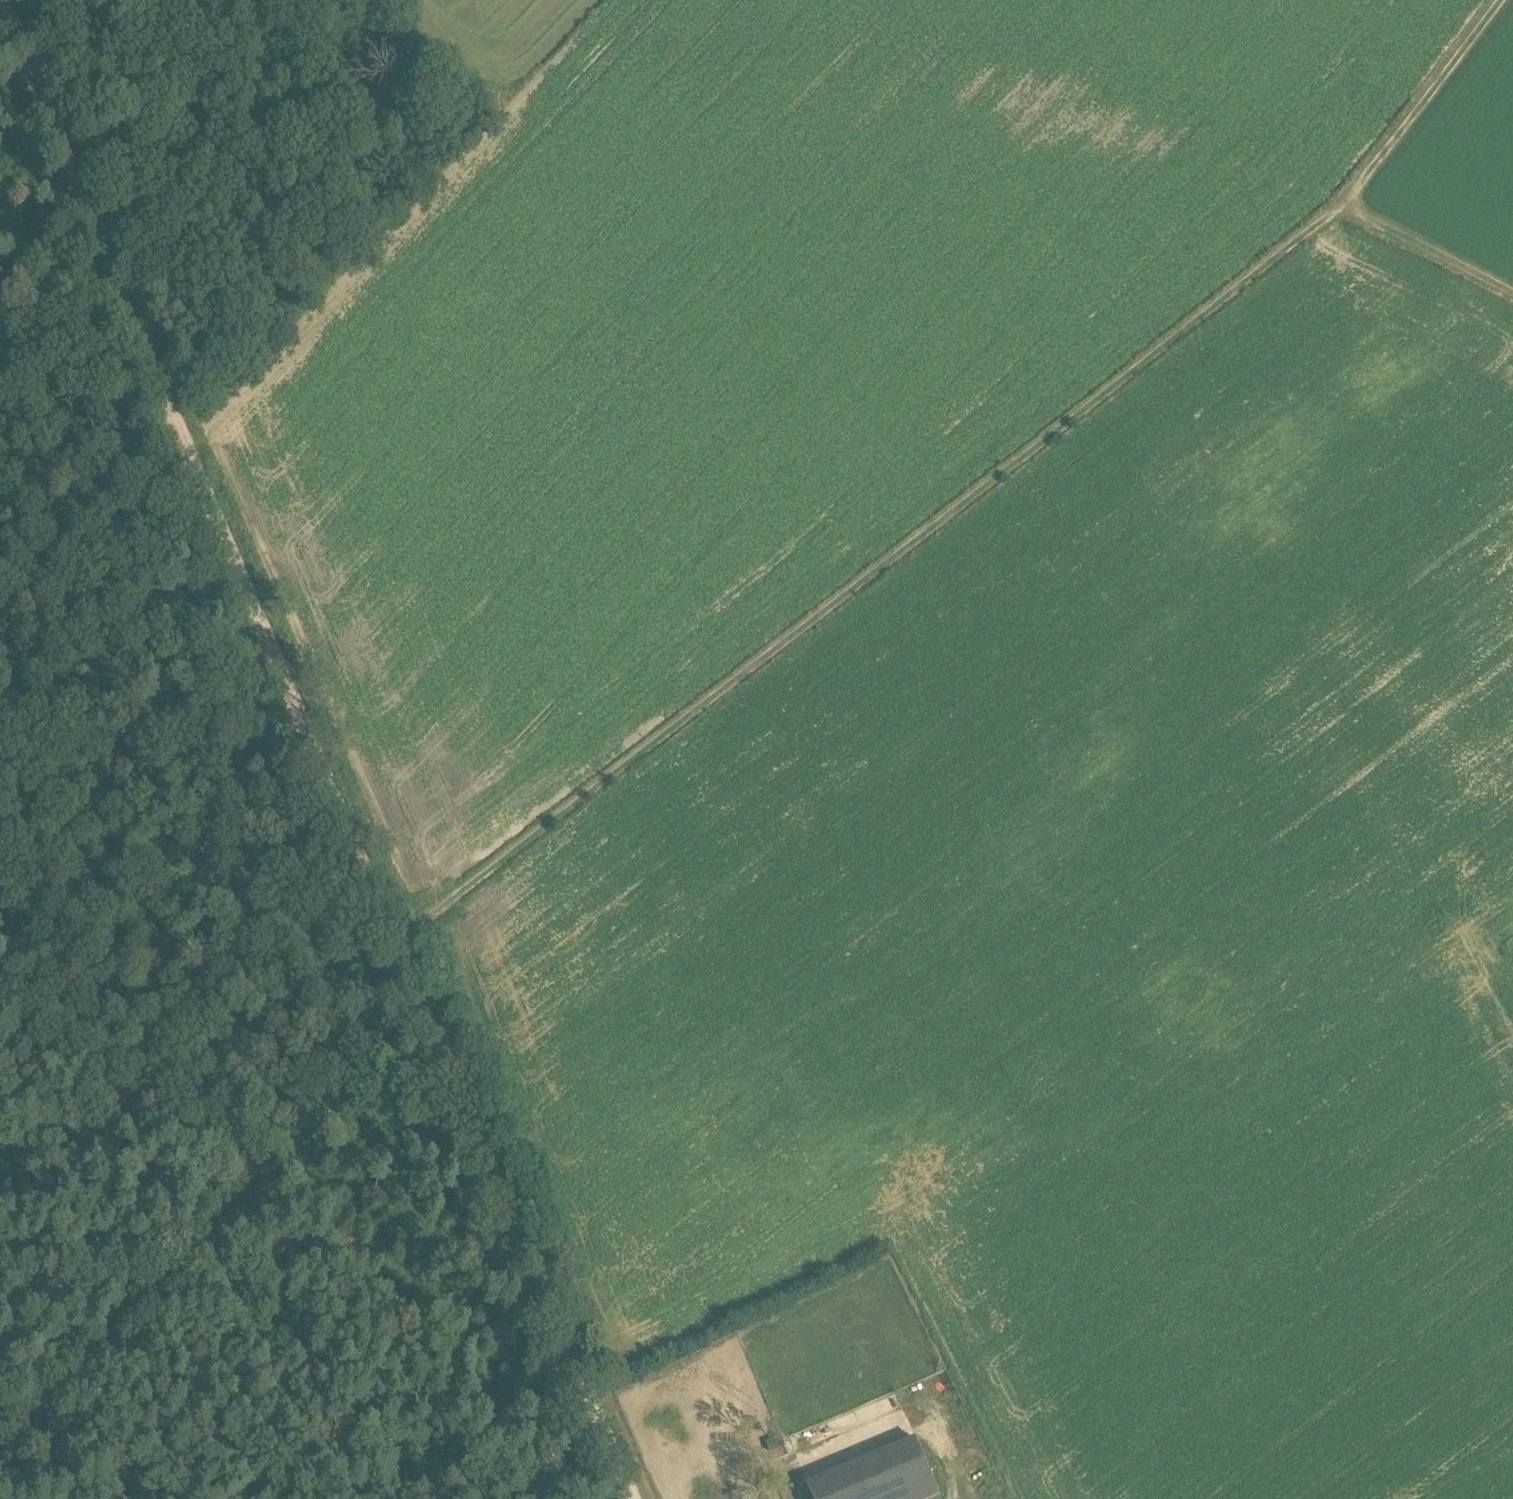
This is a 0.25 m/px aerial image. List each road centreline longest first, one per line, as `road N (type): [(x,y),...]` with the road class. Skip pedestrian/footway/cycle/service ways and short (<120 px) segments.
road 1 (track): [(394,939),(1337,213),(1499,0)]
road 2 (track): [(394,939),(7,0)]
road 3 (track): [(0,1462),(428,1016)]
road 4 (track): [(636,1498),(428,1016)]
road 5 (track): [(1512,296),(1337,213)]

